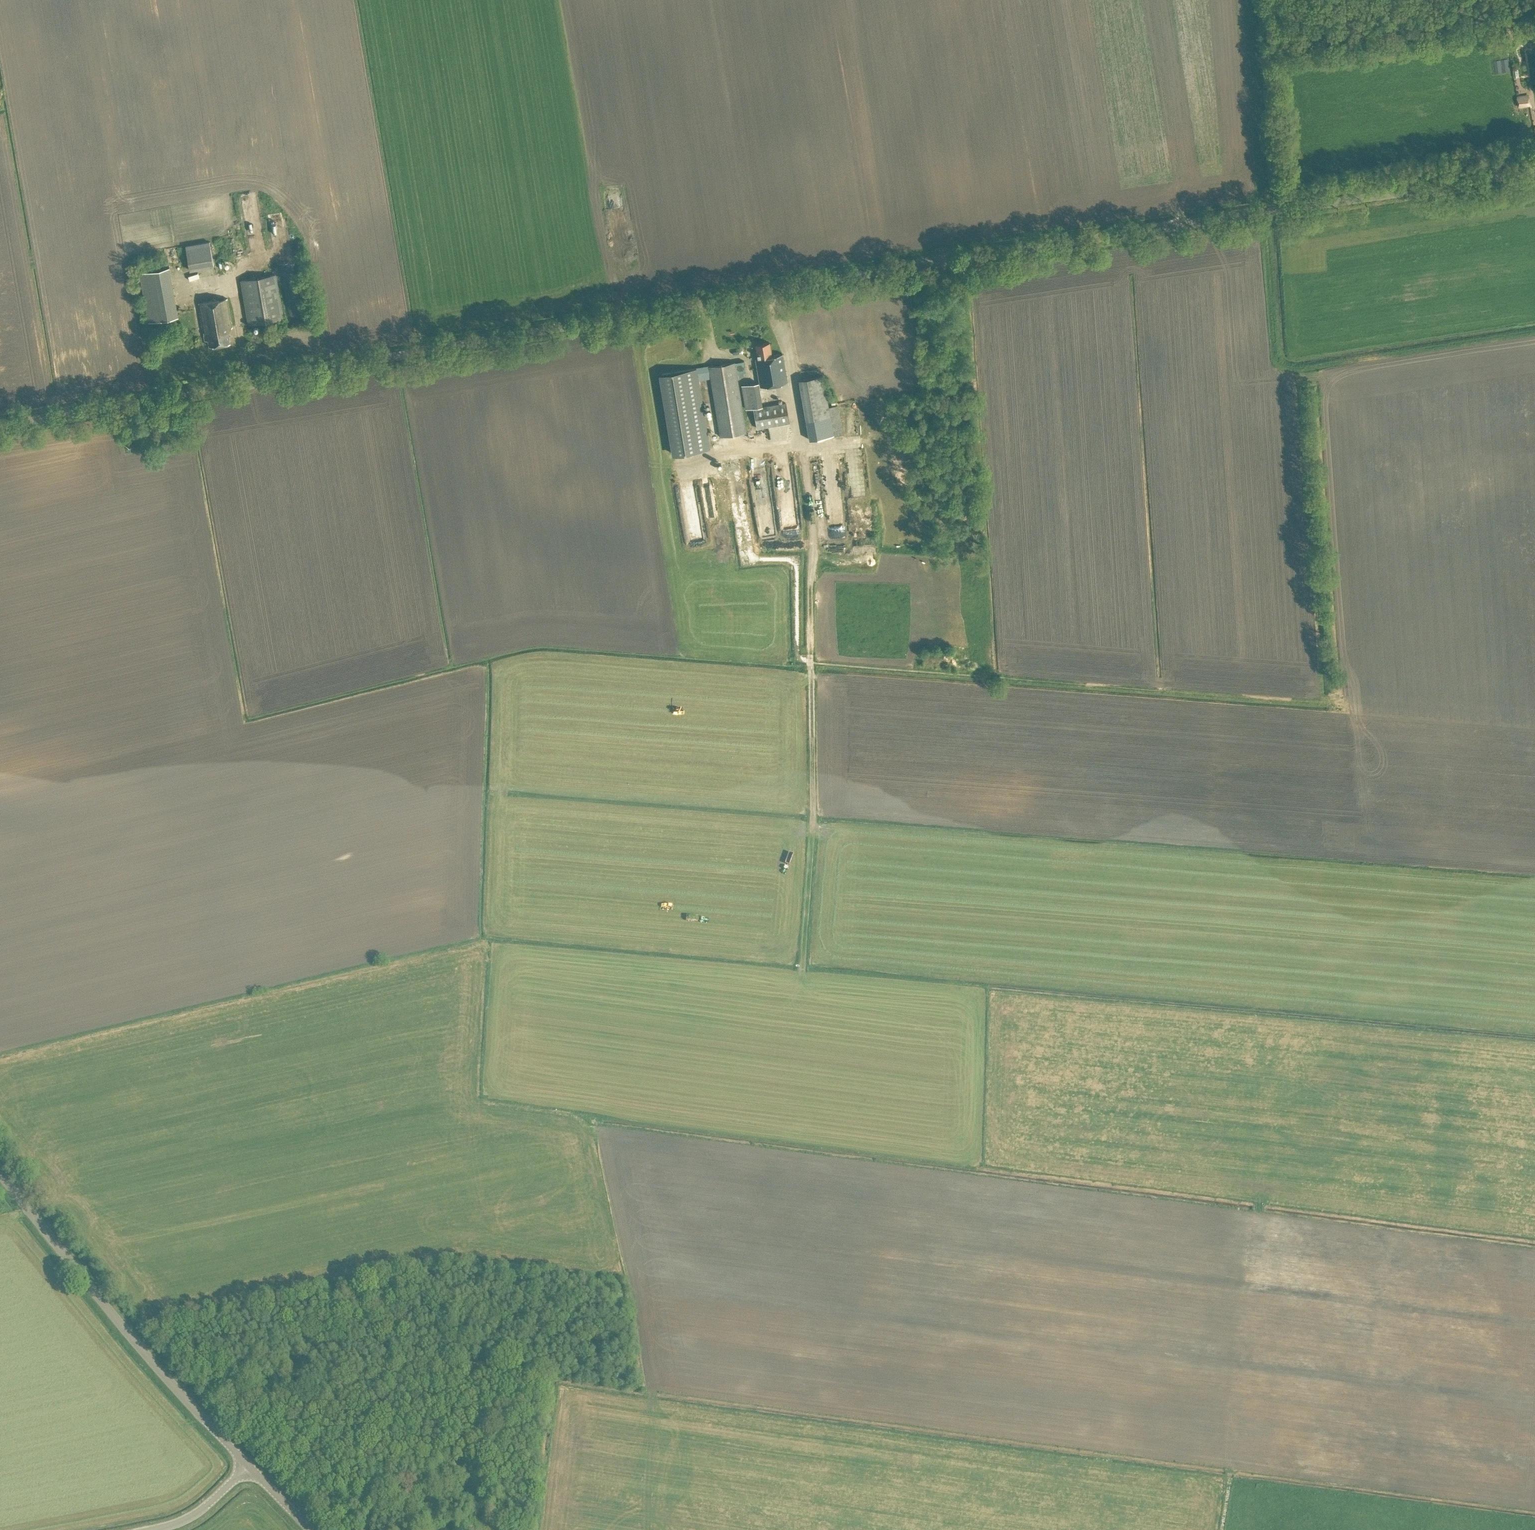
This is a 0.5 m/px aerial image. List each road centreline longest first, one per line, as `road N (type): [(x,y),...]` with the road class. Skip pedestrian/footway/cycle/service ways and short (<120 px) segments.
road 1 (tertiary): [(1534,171),(988,254),(0,425)]
road 2 (unclassified): [(248,1465),(166,1380),(0,1173)]

